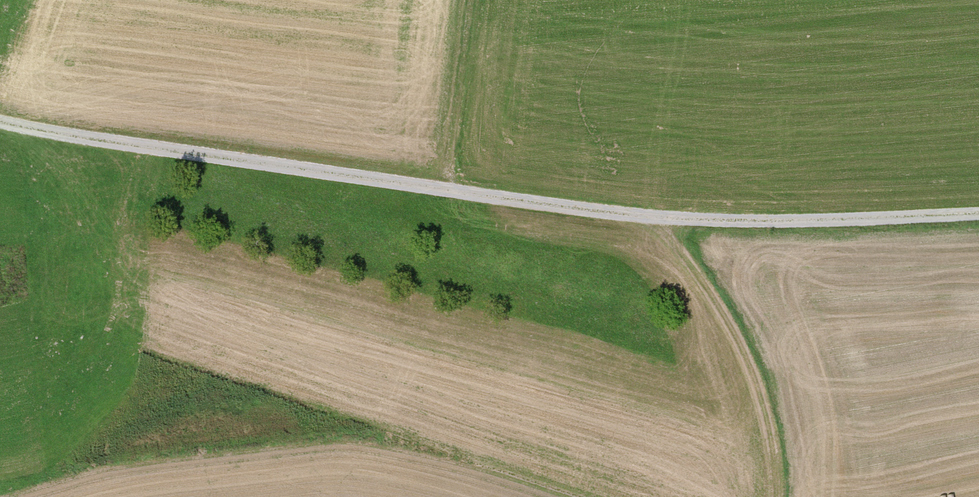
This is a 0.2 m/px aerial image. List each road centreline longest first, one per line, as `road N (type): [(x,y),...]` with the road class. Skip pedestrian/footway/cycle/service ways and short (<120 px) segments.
road 1 (track): [(0,122),(661,216),(978,213)]
road 2 (track): [(779,496),(768,405),(751,362),(661,216)]
road 3 (track): [(447,190),(472,0)]

